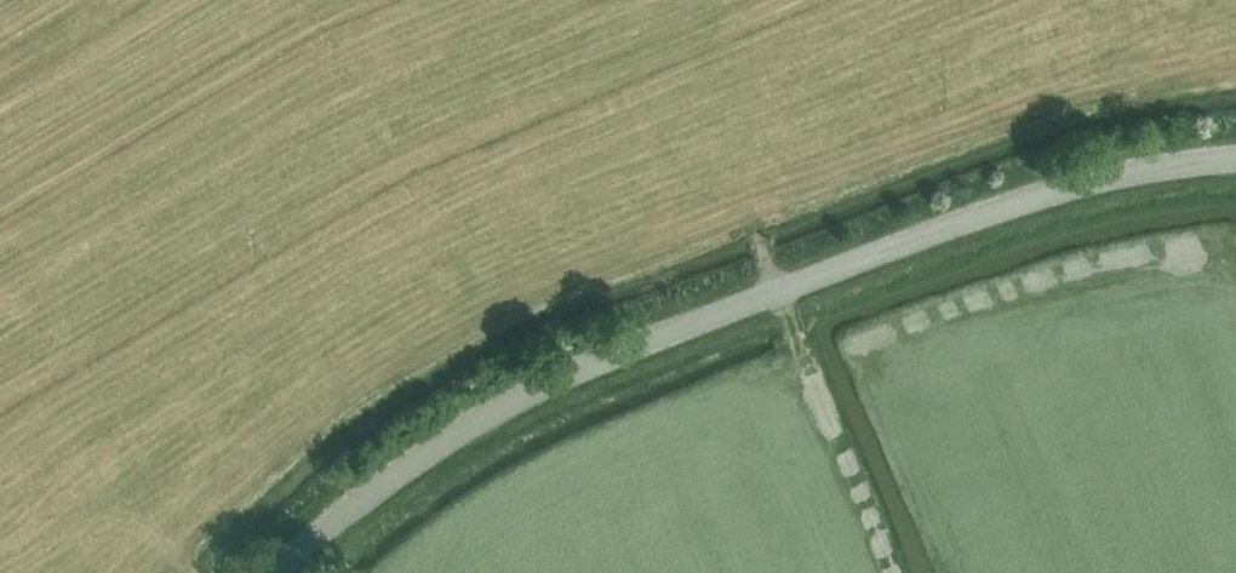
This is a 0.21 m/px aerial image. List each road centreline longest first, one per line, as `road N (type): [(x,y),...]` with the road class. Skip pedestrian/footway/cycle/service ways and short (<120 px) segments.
road 1 (unclassified): [(1235,159),(1139,169),(1007,205),(639,343),(433,448),(271,572)]

